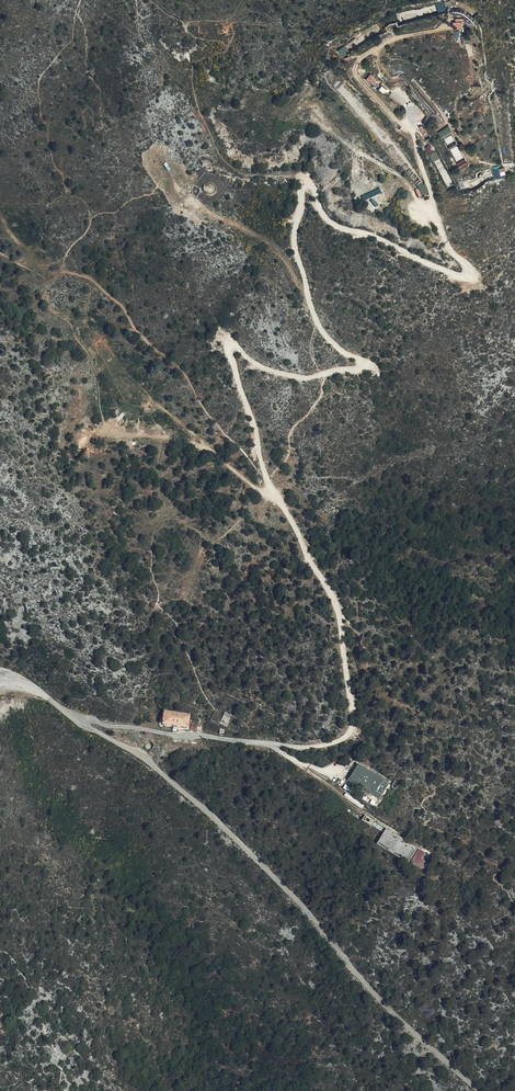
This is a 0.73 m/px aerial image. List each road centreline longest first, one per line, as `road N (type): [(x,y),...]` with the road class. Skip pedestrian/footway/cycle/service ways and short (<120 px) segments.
road 1 (track): [(265,476),(228,352),(306,378),(364,365),(327,339),(314,318),(293,239),(303,182),(313,185),(324,217),(344,229),(465,280),(470,274),(438,229),(408,107)]
road 2 (unclassified): [(479,1090),(400,1017),(237,838),(145,760),(32,687),(0,684)]
road 3 (track): [(79,722),(310,747),(351,730),(340,613),(265,476)]
road 4 (track): [(276,495),(255,488),(214,453),(109,430),(86,443),(0,538)]
road 5 (track): [(52,274),(86,277),(122,306),(265,476)]
road 6 (track): [(306,294),(269,242),(186,201),(154,150)]

